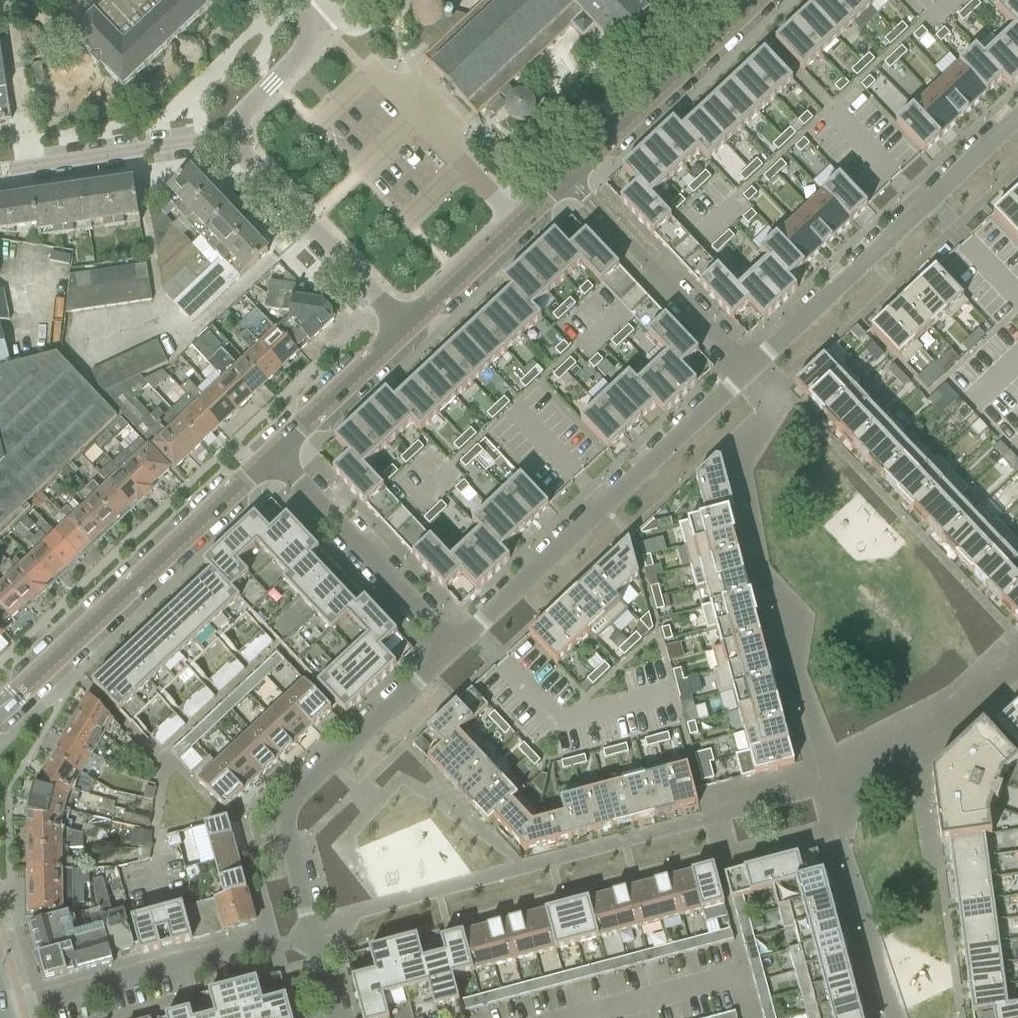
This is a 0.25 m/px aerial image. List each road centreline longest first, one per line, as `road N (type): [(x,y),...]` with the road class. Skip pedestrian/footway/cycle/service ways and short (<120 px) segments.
road 1 (residential): [(1017,116),(453,647)]
road 2 (tertiary): [(405,329),(757,0)]
road 3 (residential): [(334,1017),(284,833),(287,811),(296,793),(453,647)]
road 4 (tertiary): [(0,708),(272,454)]
road 5 (residential): [(272,454),(453,647)]
road 6 (residential): [(405,329),(238,152),(232,133)]
road 7 (residential): [(10,1017),(261,945)]
road 8 (residential): [(0,169),(232,133)]
road 9 (tertiary): [(272,454),(405,329)]
road 10 (residential): [(232,133),(302,51),(309,31)]

